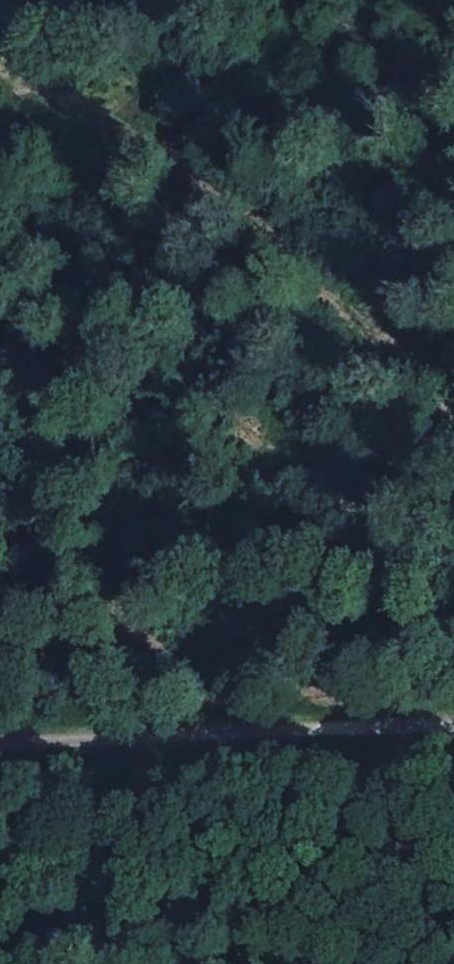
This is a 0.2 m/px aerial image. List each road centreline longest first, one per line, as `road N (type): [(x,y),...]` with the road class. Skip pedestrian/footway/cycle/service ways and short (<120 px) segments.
road 1 (track): [(453,732),(0,752)]

